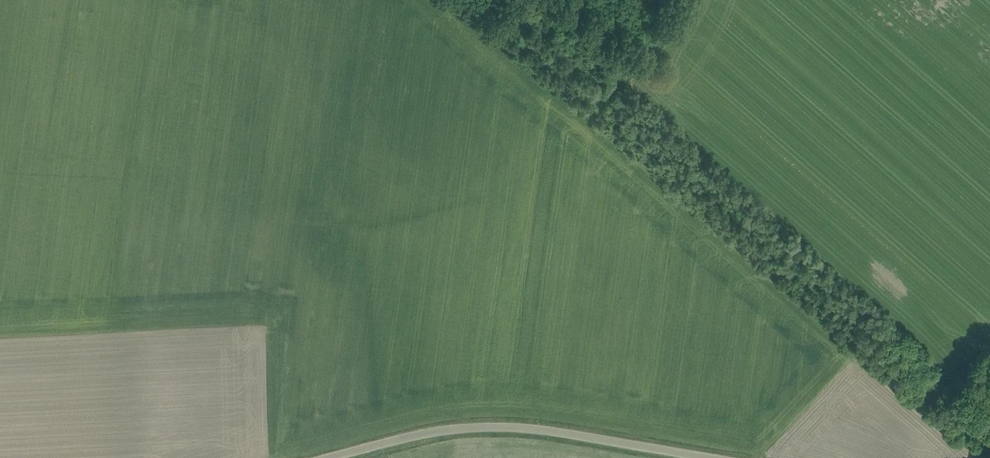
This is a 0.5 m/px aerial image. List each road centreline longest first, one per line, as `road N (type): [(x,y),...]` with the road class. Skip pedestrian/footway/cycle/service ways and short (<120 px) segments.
road 1 (unclassified): [(710,457),(527,426),(460,427),(331,457)]

